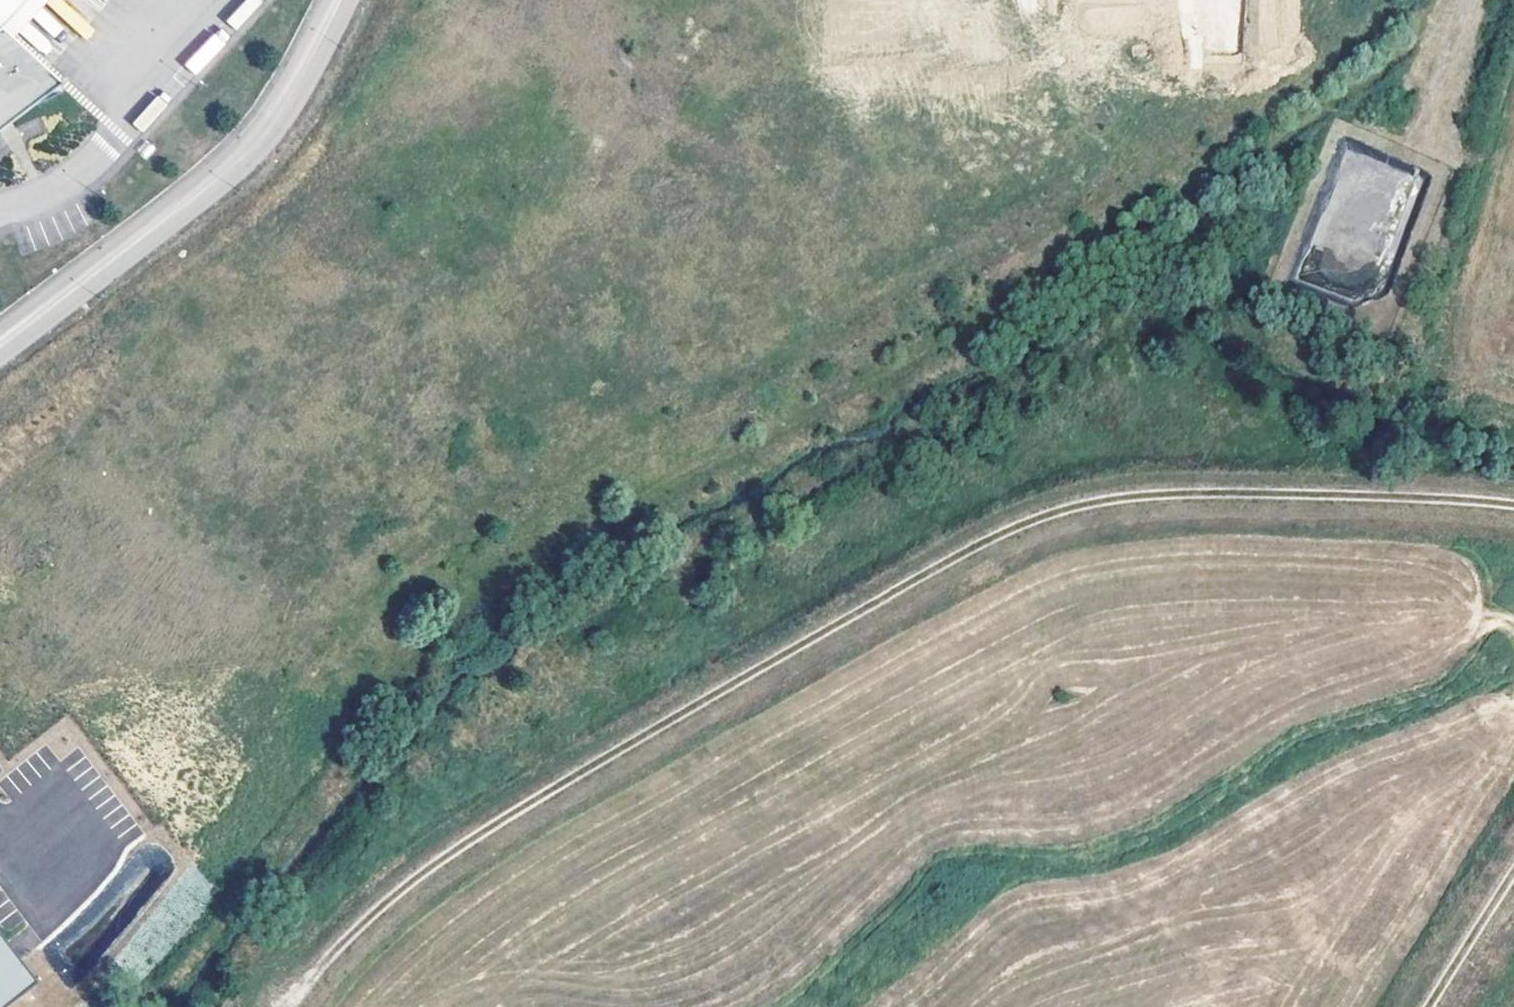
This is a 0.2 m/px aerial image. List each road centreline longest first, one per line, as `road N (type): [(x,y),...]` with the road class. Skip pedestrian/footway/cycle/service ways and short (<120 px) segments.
road 1 (track): [(285,1006),(358,929),(451,852),(761,668),(1047,515),(1093,502),(1202,495),(1513,506)]
road 2 (unclassified): [(341,0),(280,114),(251,149),(0,347)]
road 3 (track): [(1513,876),(1430,1006)]

